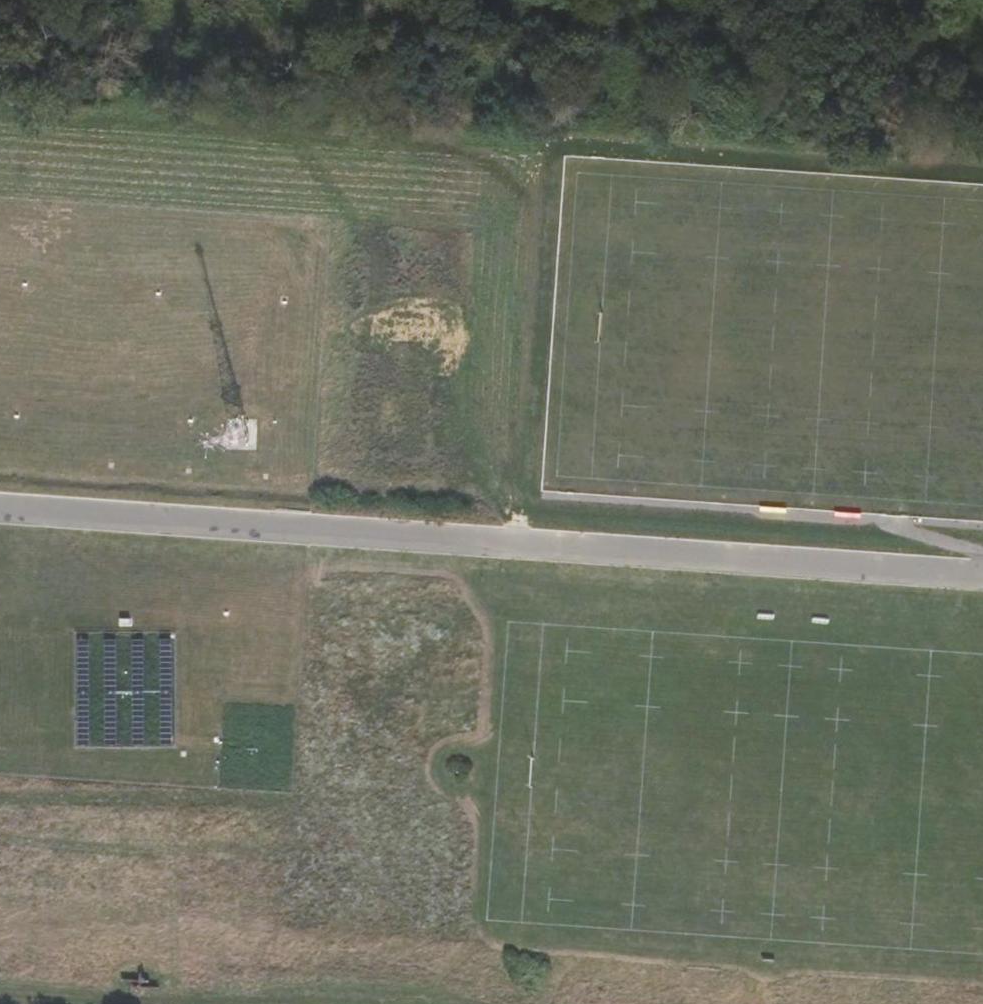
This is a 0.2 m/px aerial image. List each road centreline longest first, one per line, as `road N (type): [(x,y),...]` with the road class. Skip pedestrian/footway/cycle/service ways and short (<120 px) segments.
road 1 (track): [(159,1003),(0,997)]

